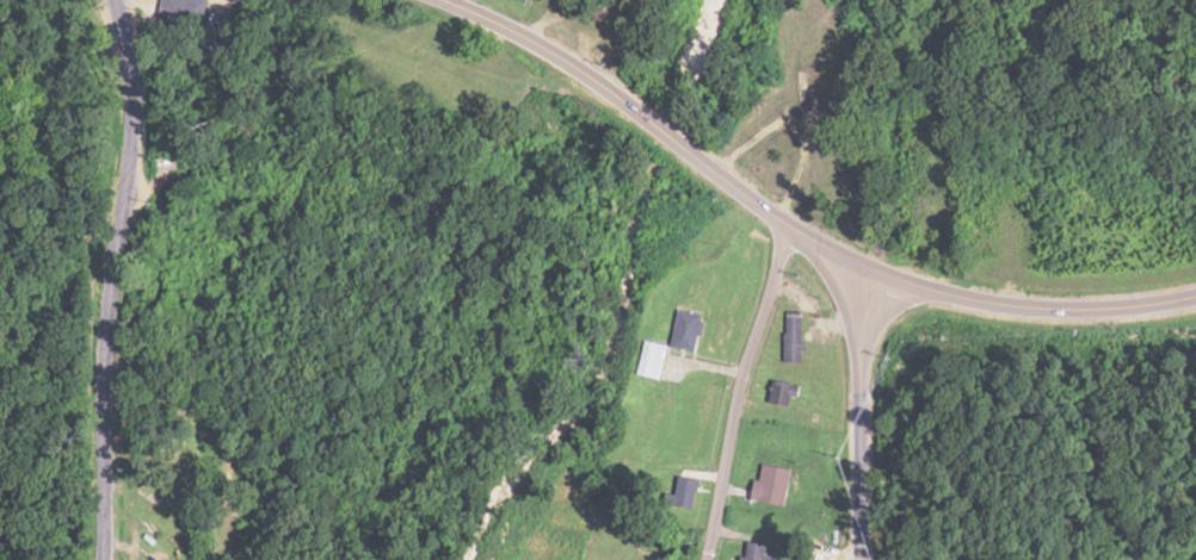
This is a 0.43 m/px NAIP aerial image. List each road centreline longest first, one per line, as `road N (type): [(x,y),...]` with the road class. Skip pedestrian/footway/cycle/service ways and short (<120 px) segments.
road 1 (residential): [(80,0),(132,559)]
road 2 (tertiary): [(773,222),(528,46),(422,0)]
road 3 (tertiary): [(858,559),(867,272),(773,222)]
road 4 (residential): [(700,559),(733,388),(766,284),(773,222)]
road 5 (residential): [(867,272),(1084,319),(1195,294)]

